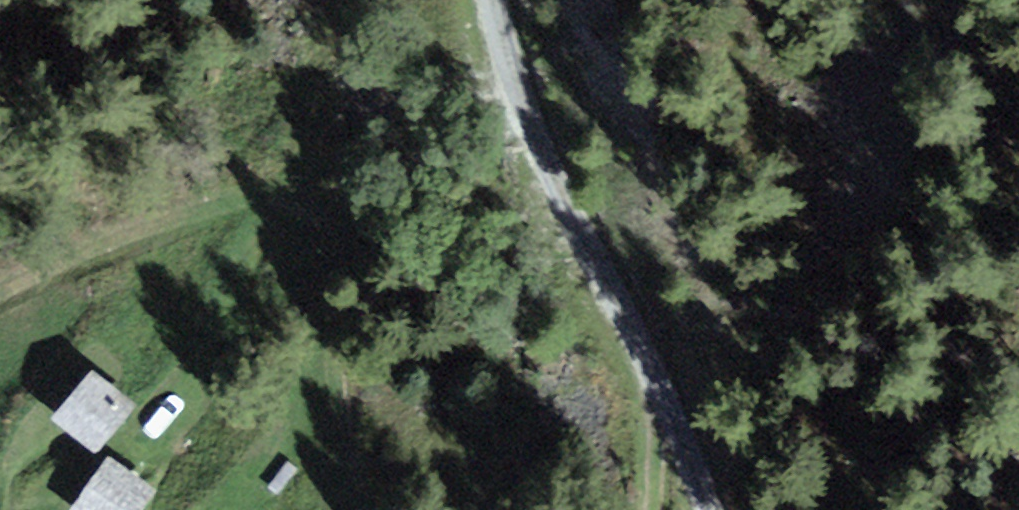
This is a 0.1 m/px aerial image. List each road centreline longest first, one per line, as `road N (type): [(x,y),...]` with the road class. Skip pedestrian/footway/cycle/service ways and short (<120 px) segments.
road 1 (track): [(490,0),(545,167),(659,385),(710,509)]
road 2 (track): [(354,509),(320,276)]
road 3 (track): [(320,276),(313,238),(297,216),(270,204),(242,202),(154,236)]
road 4 (track): [(154,236),(0,291)]
road 5 (track): [(659,385),(650,509)]

